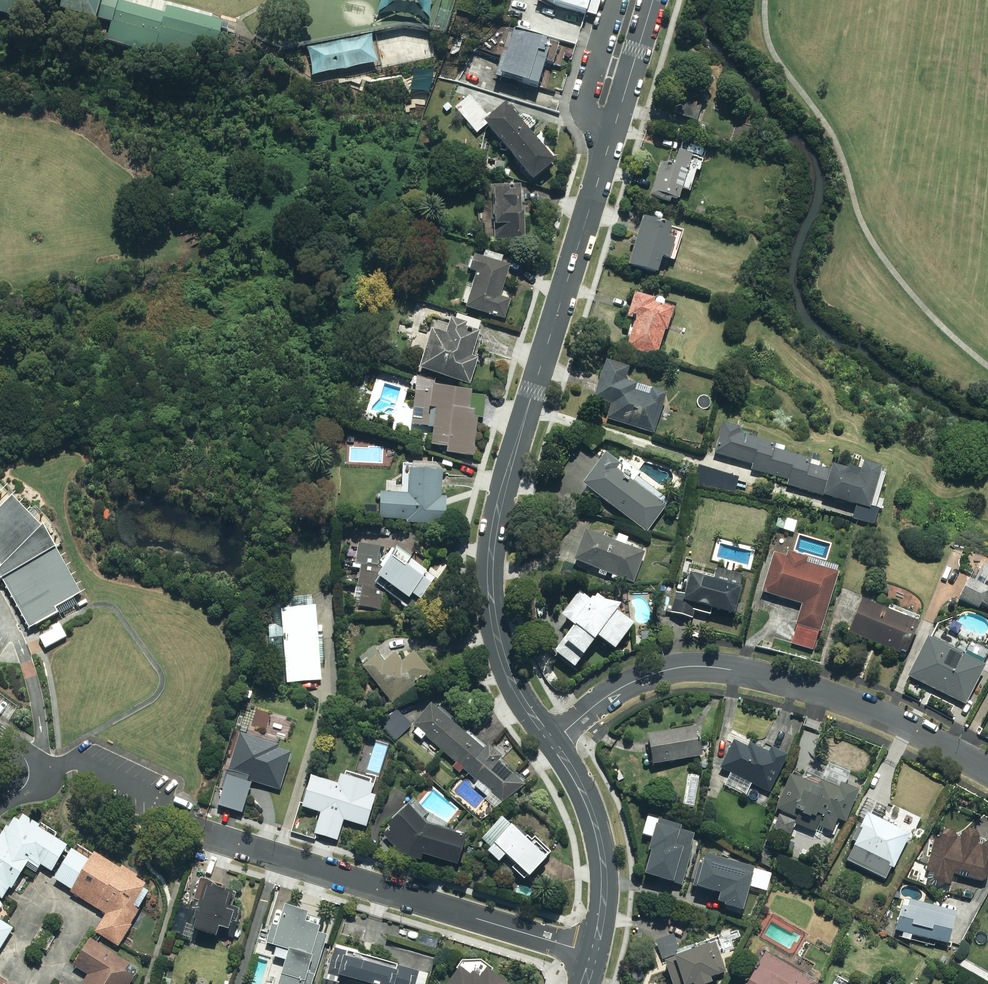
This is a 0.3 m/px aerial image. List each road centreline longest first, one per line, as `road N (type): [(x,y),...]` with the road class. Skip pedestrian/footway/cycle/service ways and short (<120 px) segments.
road 1 (tertiary): [(554,741),(506,666),(492,546),(653,0)]
road 2 (residential): [(554,741),(642,677),(679,667),(727,668),(892,716),(987,768)]
road 3 (residential): [(200,833),(595,951)]
road 4 (tertiary): [(595,951),(603,849),(587,797),(554,741)]
road 5 (residential): [(0,605),(29,667),(37,743),(28,784),(0,804)]
road 6 (residential): [(41,906),(69,904),(78,924),(44,983)]

